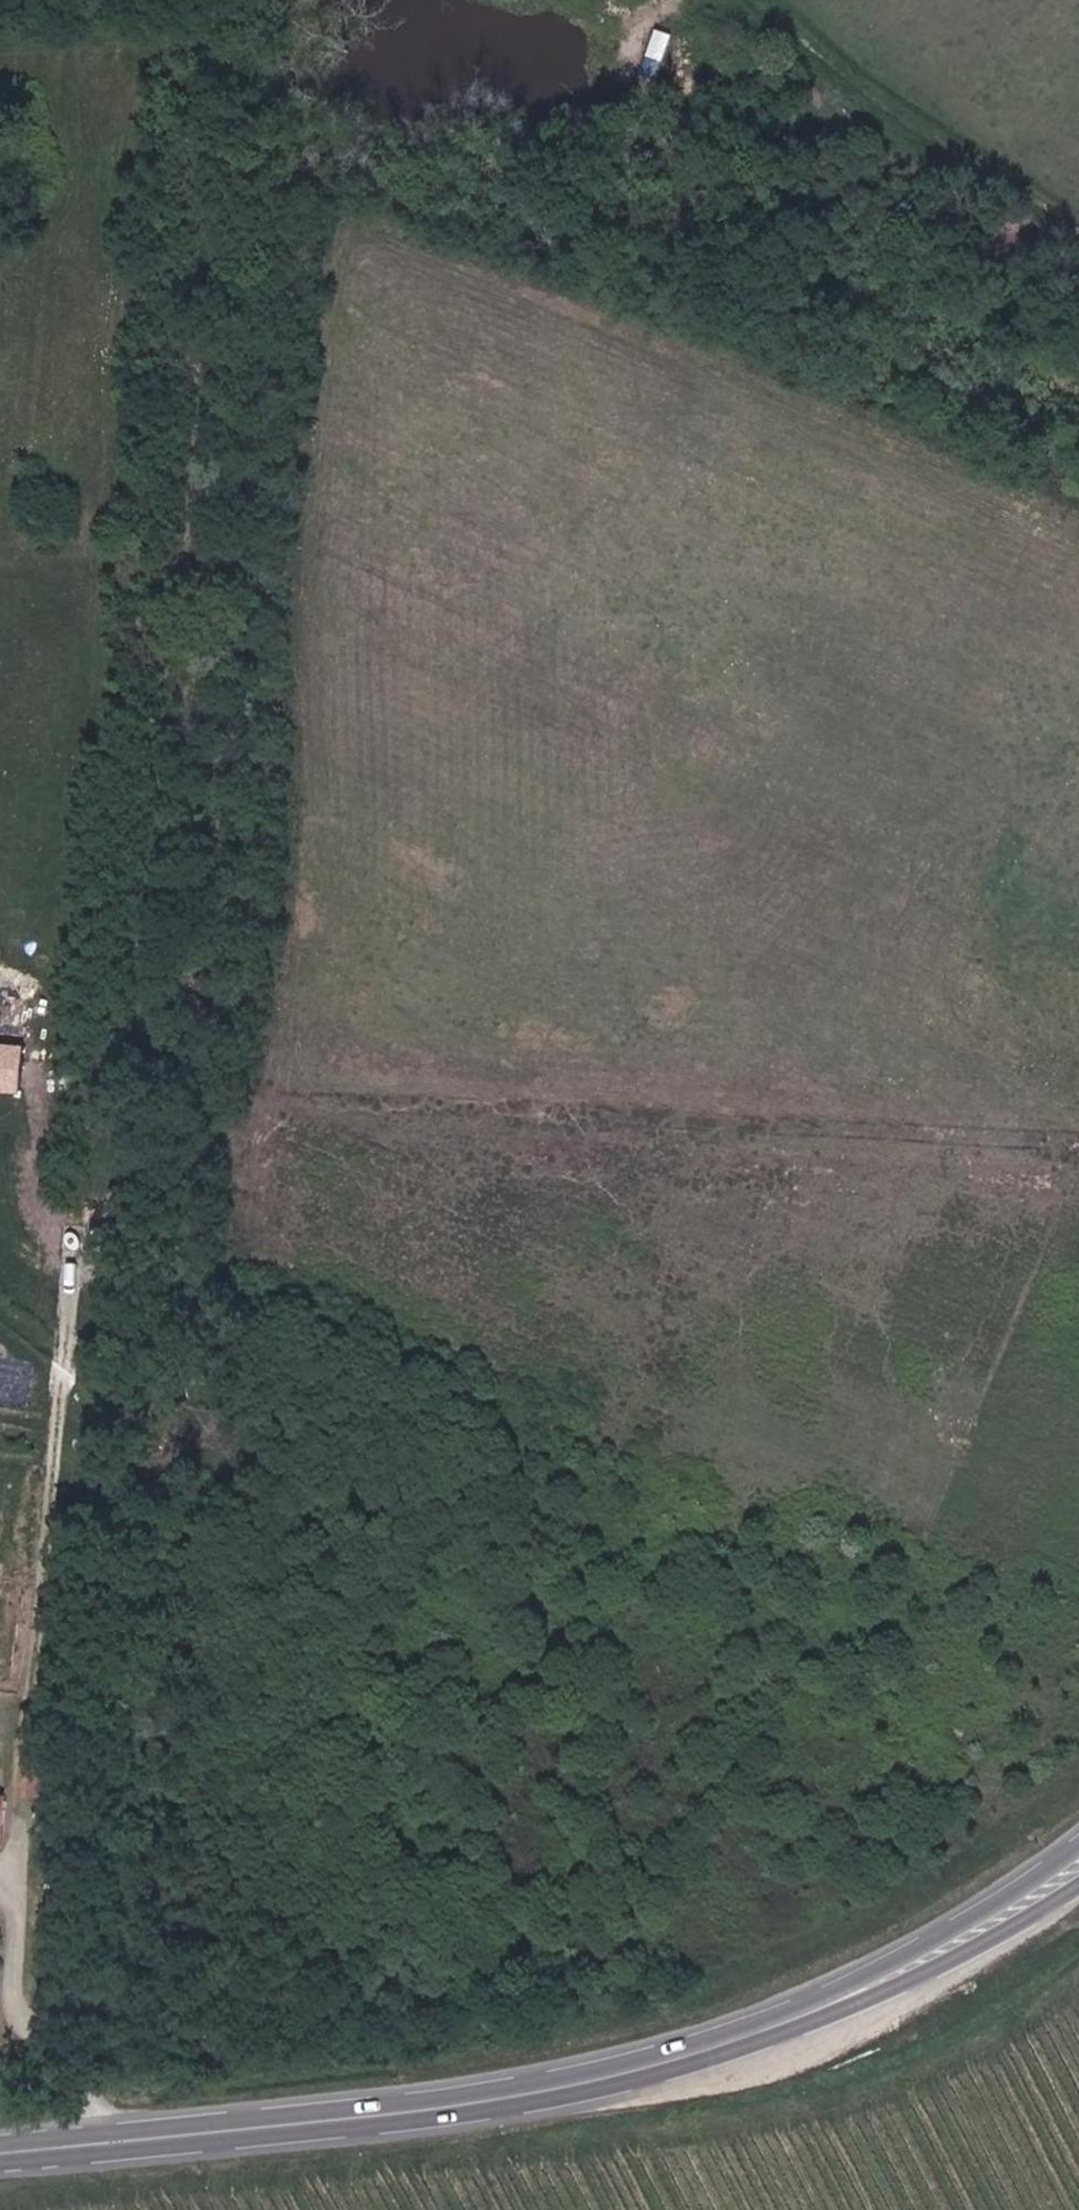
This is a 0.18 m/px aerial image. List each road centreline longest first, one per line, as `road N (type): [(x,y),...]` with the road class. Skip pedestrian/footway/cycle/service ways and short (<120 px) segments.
road 1 (secondary): [(901,1976),(775,2027),(612,2079),(426,2112),(0,2154)]
road 2 (secondary): [(1078,1851),(901,1976)]
road 3 (secondary): [(901,1976),(1004,1932),(1078,1885)]

